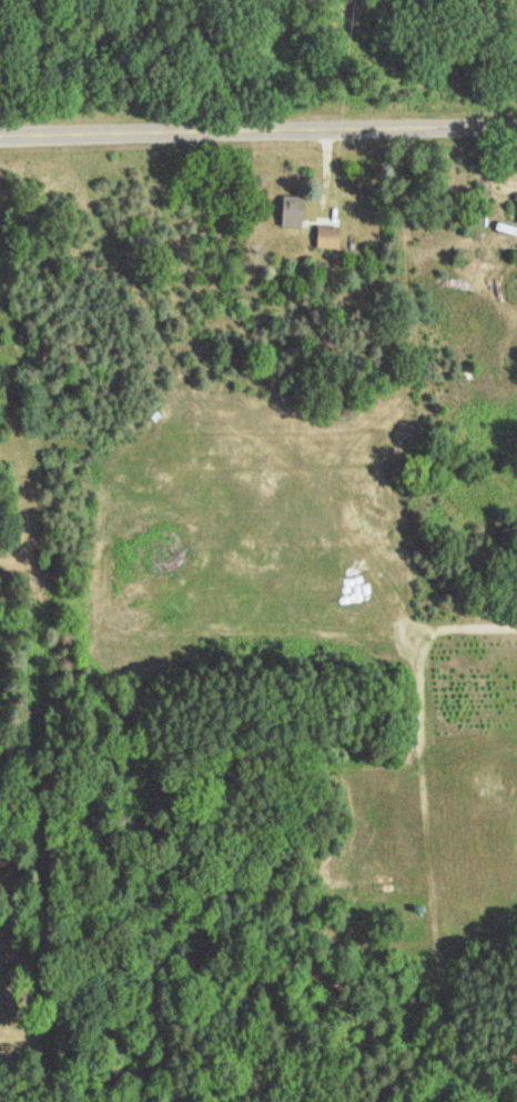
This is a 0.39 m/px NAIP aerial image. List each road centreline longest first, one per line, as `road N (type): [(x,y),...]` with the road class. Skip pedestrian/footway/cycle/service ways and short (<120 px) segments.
road 1 (tertiary): [(516,135),(0,138)]

